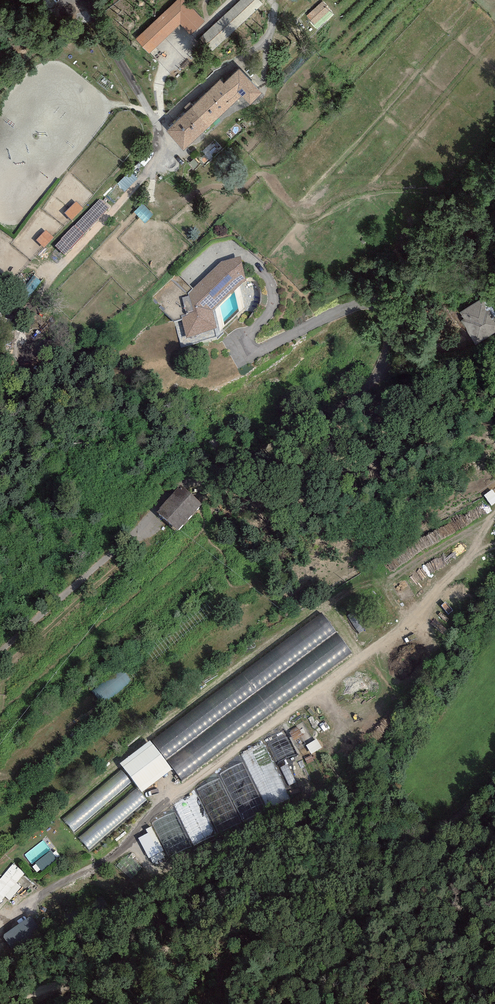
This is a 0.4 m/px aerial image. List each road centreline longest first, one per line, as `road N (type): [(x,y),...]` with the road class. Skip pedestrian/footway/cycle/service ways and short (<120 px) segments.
road 1 (track): [(0,996),(96,961),(277,925),(399,883),(494,785)]

